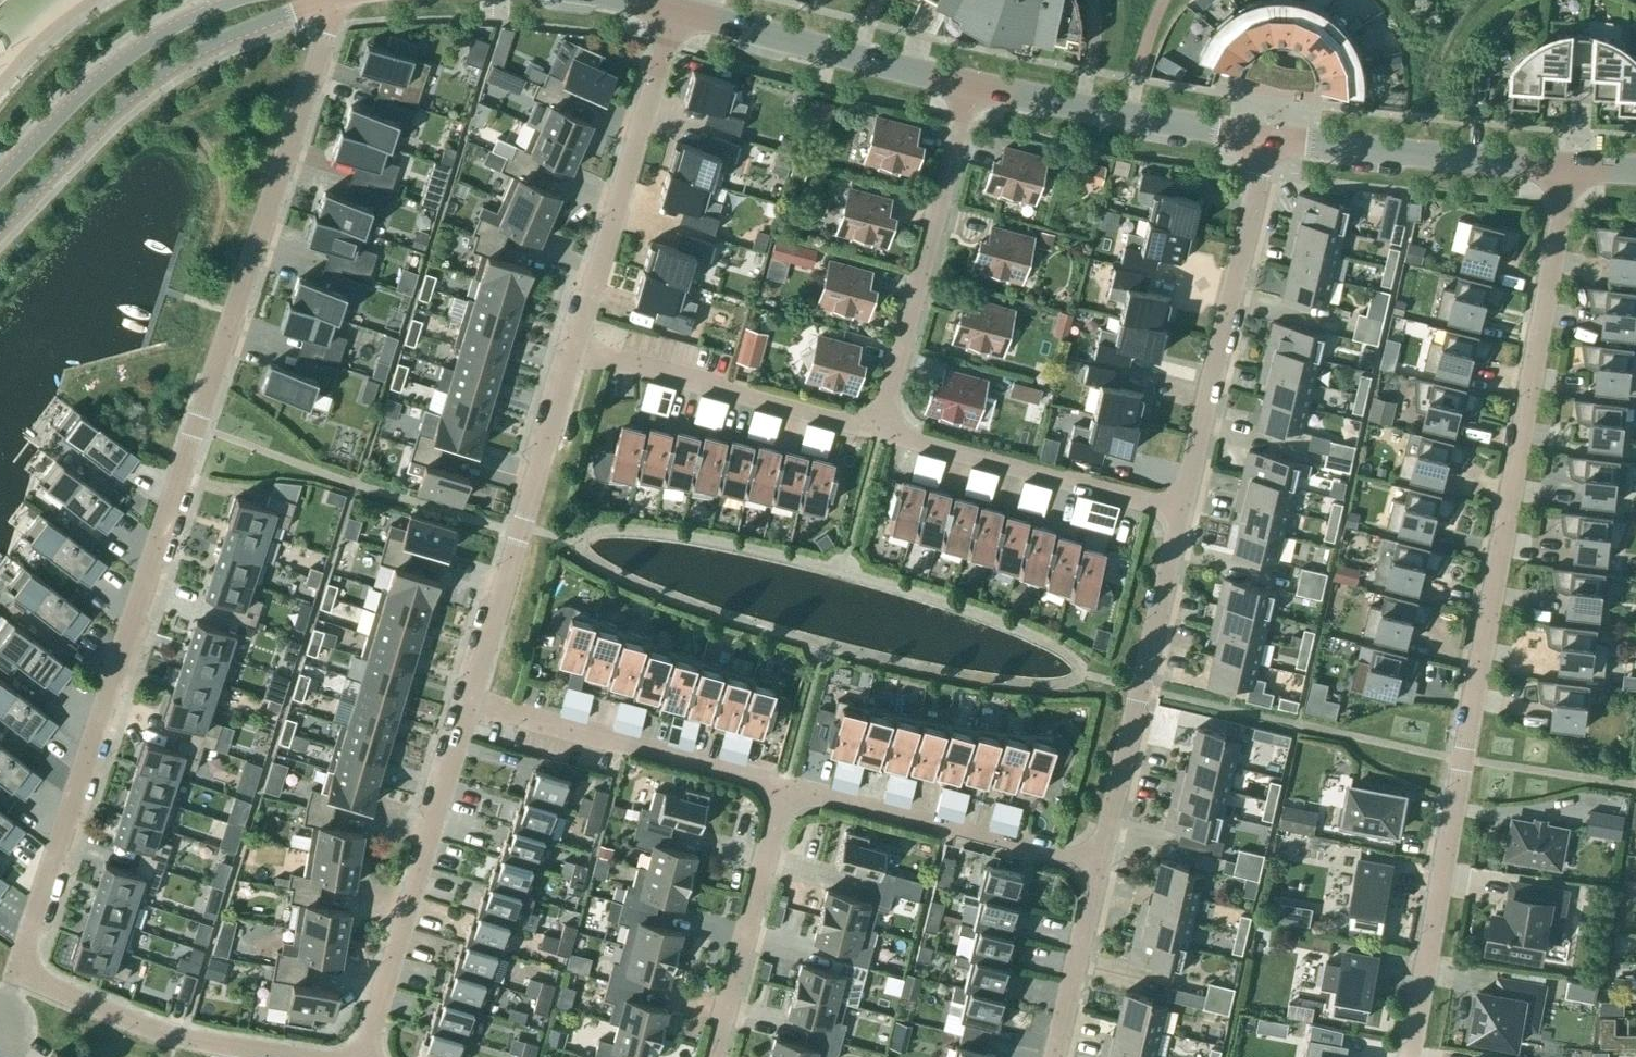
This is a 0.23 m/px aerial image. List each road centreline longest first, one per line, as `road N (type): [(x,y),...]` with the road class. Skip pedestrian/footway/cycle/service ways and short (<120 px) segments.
road 1 (residential): [(265,1056),(131,1028),(17,975),(336,0)]
road 2 (residential): [(1411,1056),(1570,170)]
road 3 (tertiary): [(0,227),(129,97),(176,65),(311,0)]
road 4 (residential): [(1267,139),(1187,511)]
road 5 (residential): [(365,1056),(472,698)]
road 6 (residential): [(1187,511),(1103,865)]
road 7 (residential): [(472,698),(577,351)]
road 8 (residential): [(876,432),(971,86)]
road 9 (residential): [(577,351),(674,11)]
road 10 (residential): [(781,793),(1103,865)]
road 11 (residential): [(472,698),(781,793)]
road 12 (residential): [(876,432),(1187,511)]
road 13 (residential): [(577,351),(876,432)]
road 14 (tertiary): [(971,86),(674,11)]
road 15 (tertiary): [(1570,170),(1267,139)]
road 16 (tertiary): [(1267,139),(971,86)]
road 17 (tertiary): [(234,0),(123,58),(0,177)]
road 18 (residential): [(781,793),(715,1056)]
road 19 (residential): [(1103,865),(1057,1056)]

